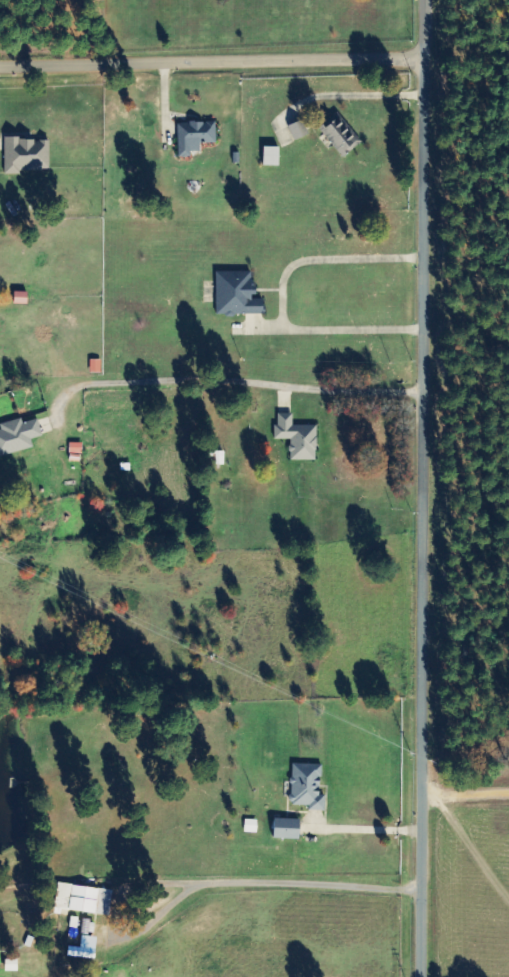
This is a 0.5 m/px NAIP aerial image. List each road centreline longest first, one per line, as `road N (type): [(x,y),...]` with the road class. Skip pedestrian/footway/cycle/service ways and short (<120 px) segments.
road 1 (residential): [(426,0),(425,976)]
road 2 (residential): [(0,61),(427,61)]

